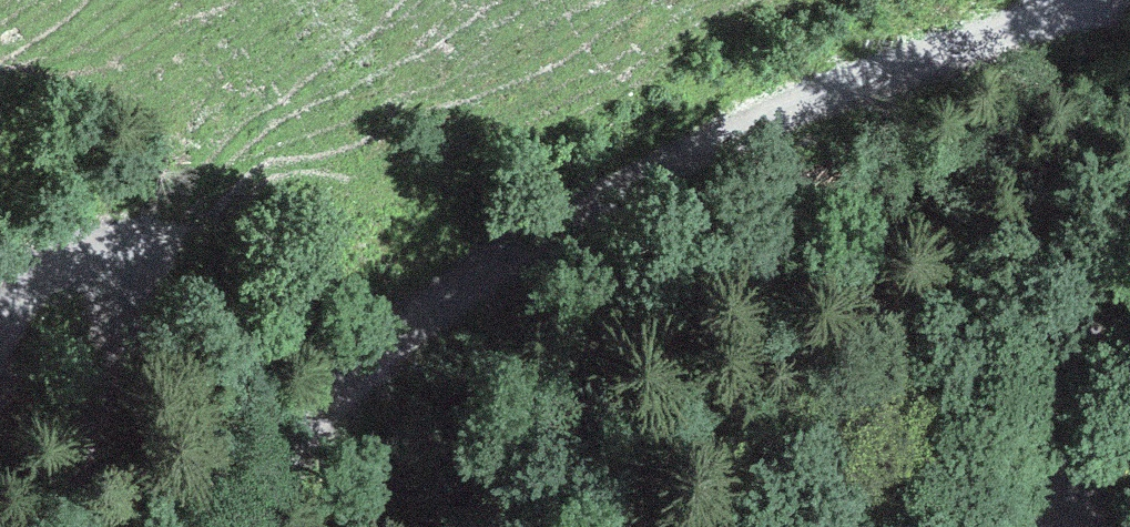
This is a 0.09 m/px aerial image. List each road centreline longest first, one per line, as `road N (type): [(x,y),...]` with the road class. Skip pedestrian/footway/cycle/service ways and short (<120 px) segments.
road 1 (track): [(1105,0),(730,139),(469,283),(371,364),(275,469),(236,526)]
road 2 (track): [(70,526),(117,333),(117,295),(79,263),(53,260),(31,271),(0,329)]
road 3 (track): [(1088,526),(1072,475),(1072,425),(1090,332),(1129,236)]

